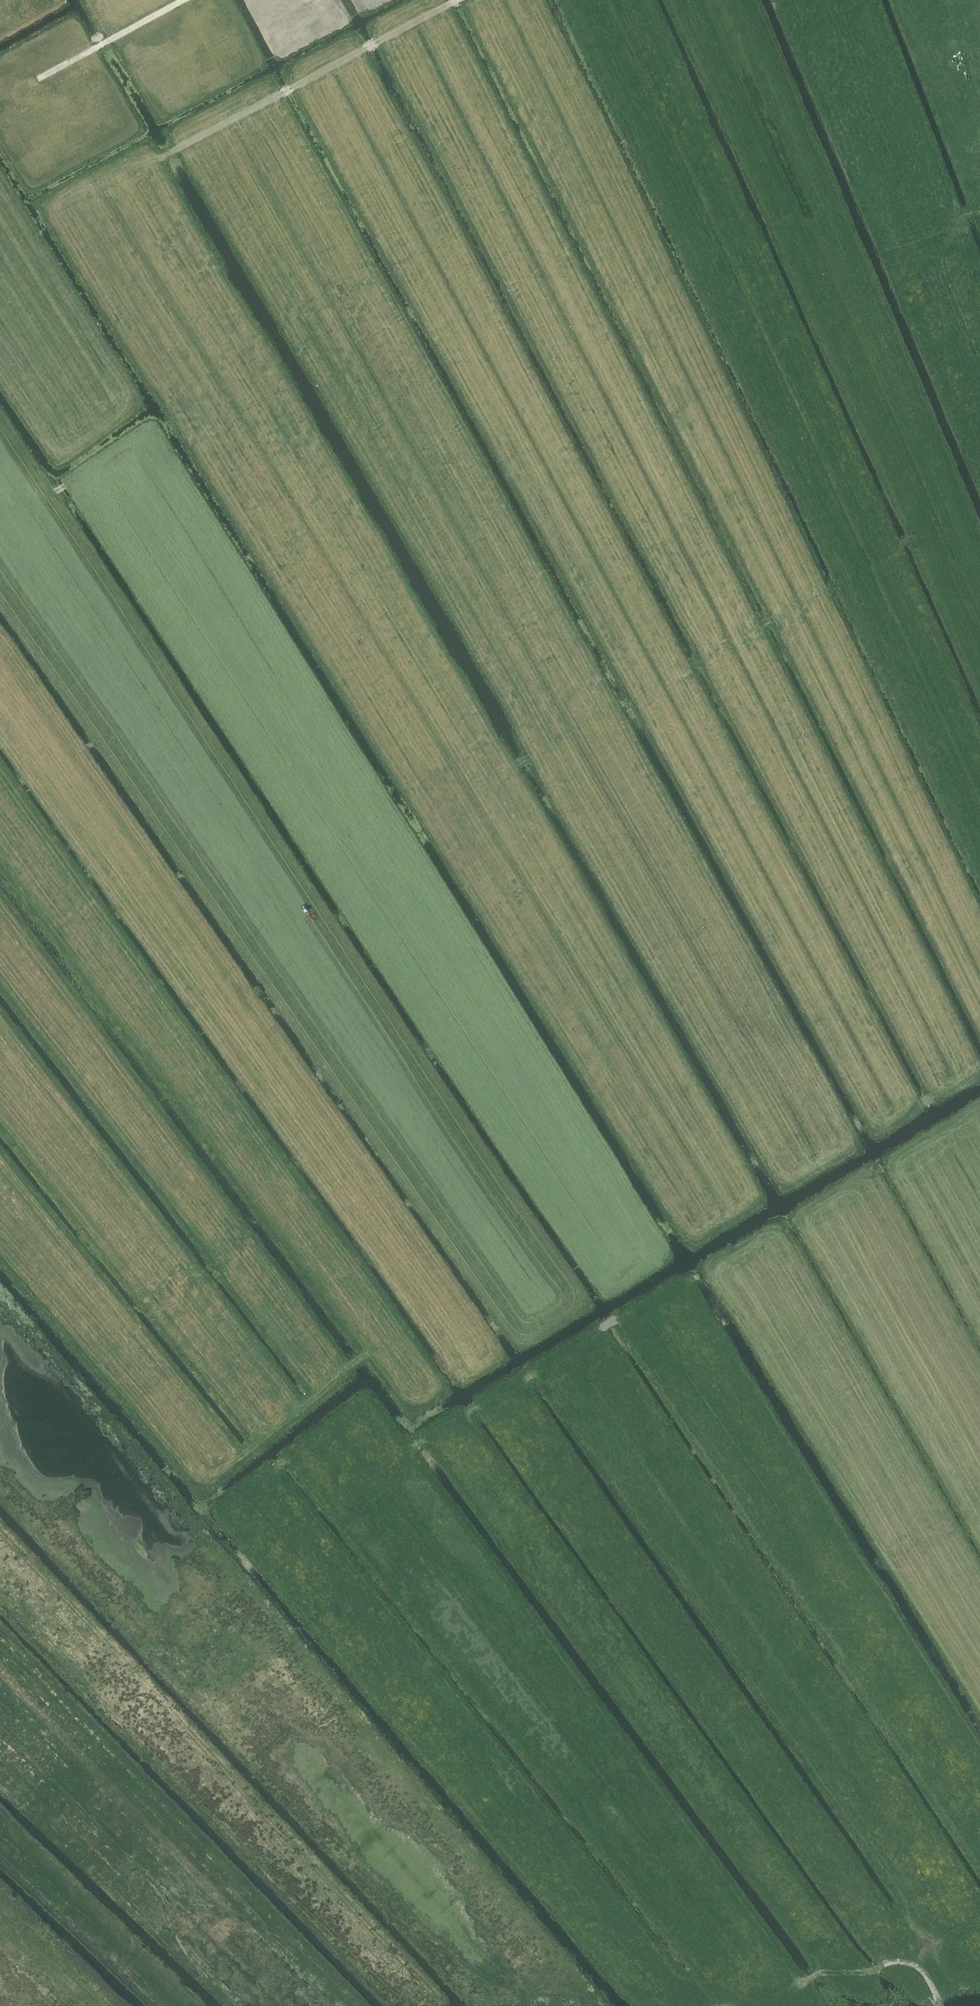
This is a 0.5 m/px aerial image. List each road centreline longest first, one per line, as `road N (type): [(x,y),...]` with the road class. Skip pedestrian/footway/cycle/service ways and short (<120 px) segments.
road 1 (track): [(159,159),(461,0)]
road 2 (track): [(939,2005),(918,1969),(901,1964),(818,1970),(805,1979)]

